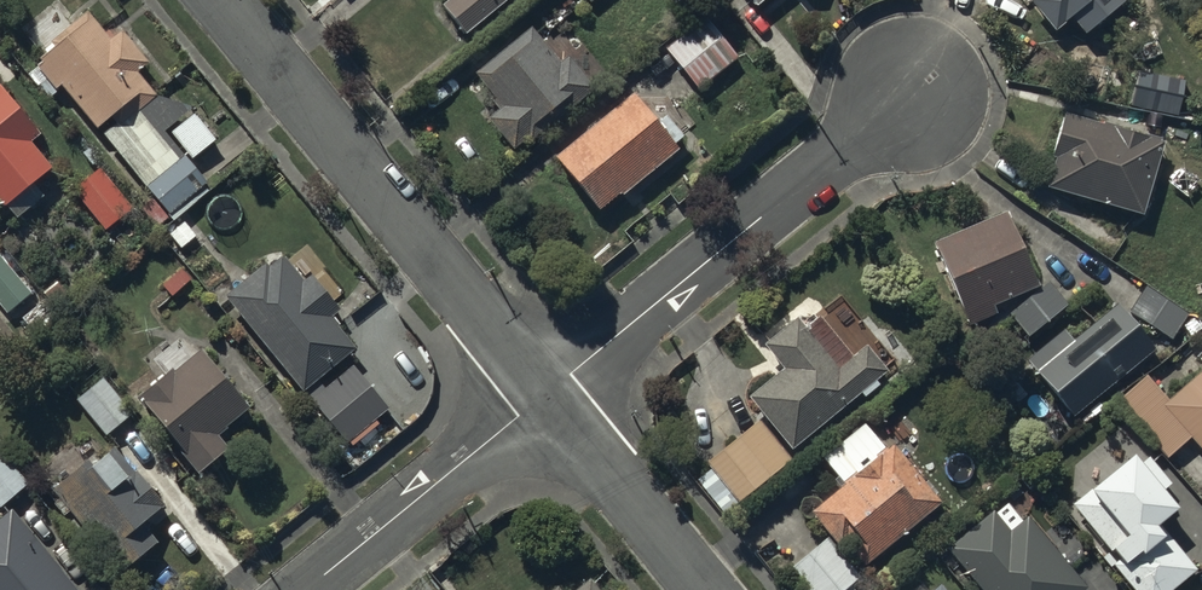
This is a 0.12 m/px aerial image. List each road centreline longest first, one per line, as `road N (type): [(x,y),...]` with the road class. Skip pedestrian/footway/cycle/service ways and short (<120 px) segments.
road 1 (residential): [(546,394),(220,0)]
road 2 (residential): [(546,394),(913,95)]
road 3 (residential): [(307,589),(546,394)]
road 4 (residential): [(706,589),(546,394)]

